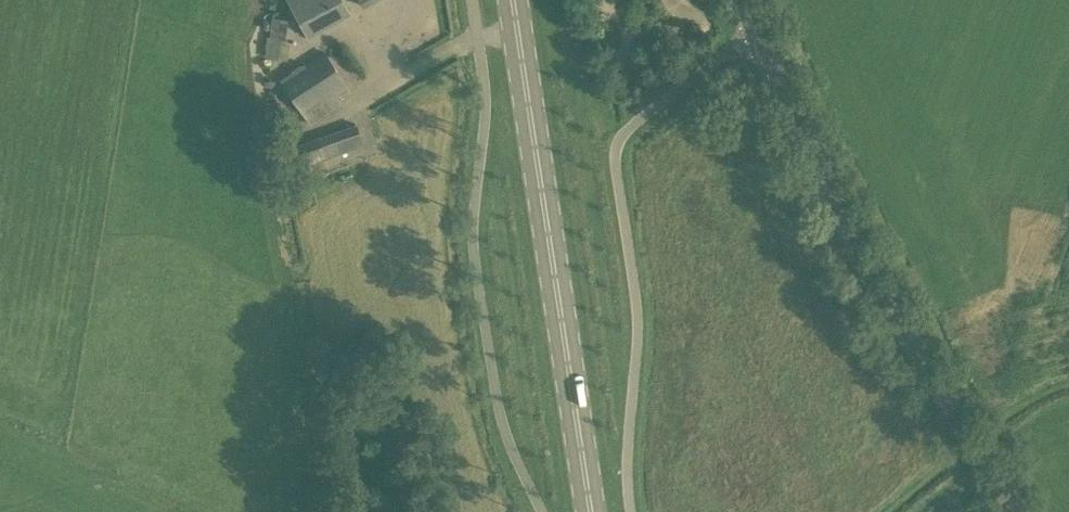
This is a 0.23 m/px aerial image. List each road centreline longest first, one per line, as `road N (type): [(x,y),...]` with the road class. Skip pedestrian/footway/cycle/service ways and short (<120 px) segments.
road 1 (tertiary): [(1021,511),(817,167),(742,0)]
road 2 (primary): [(591,511),(510,0)]

